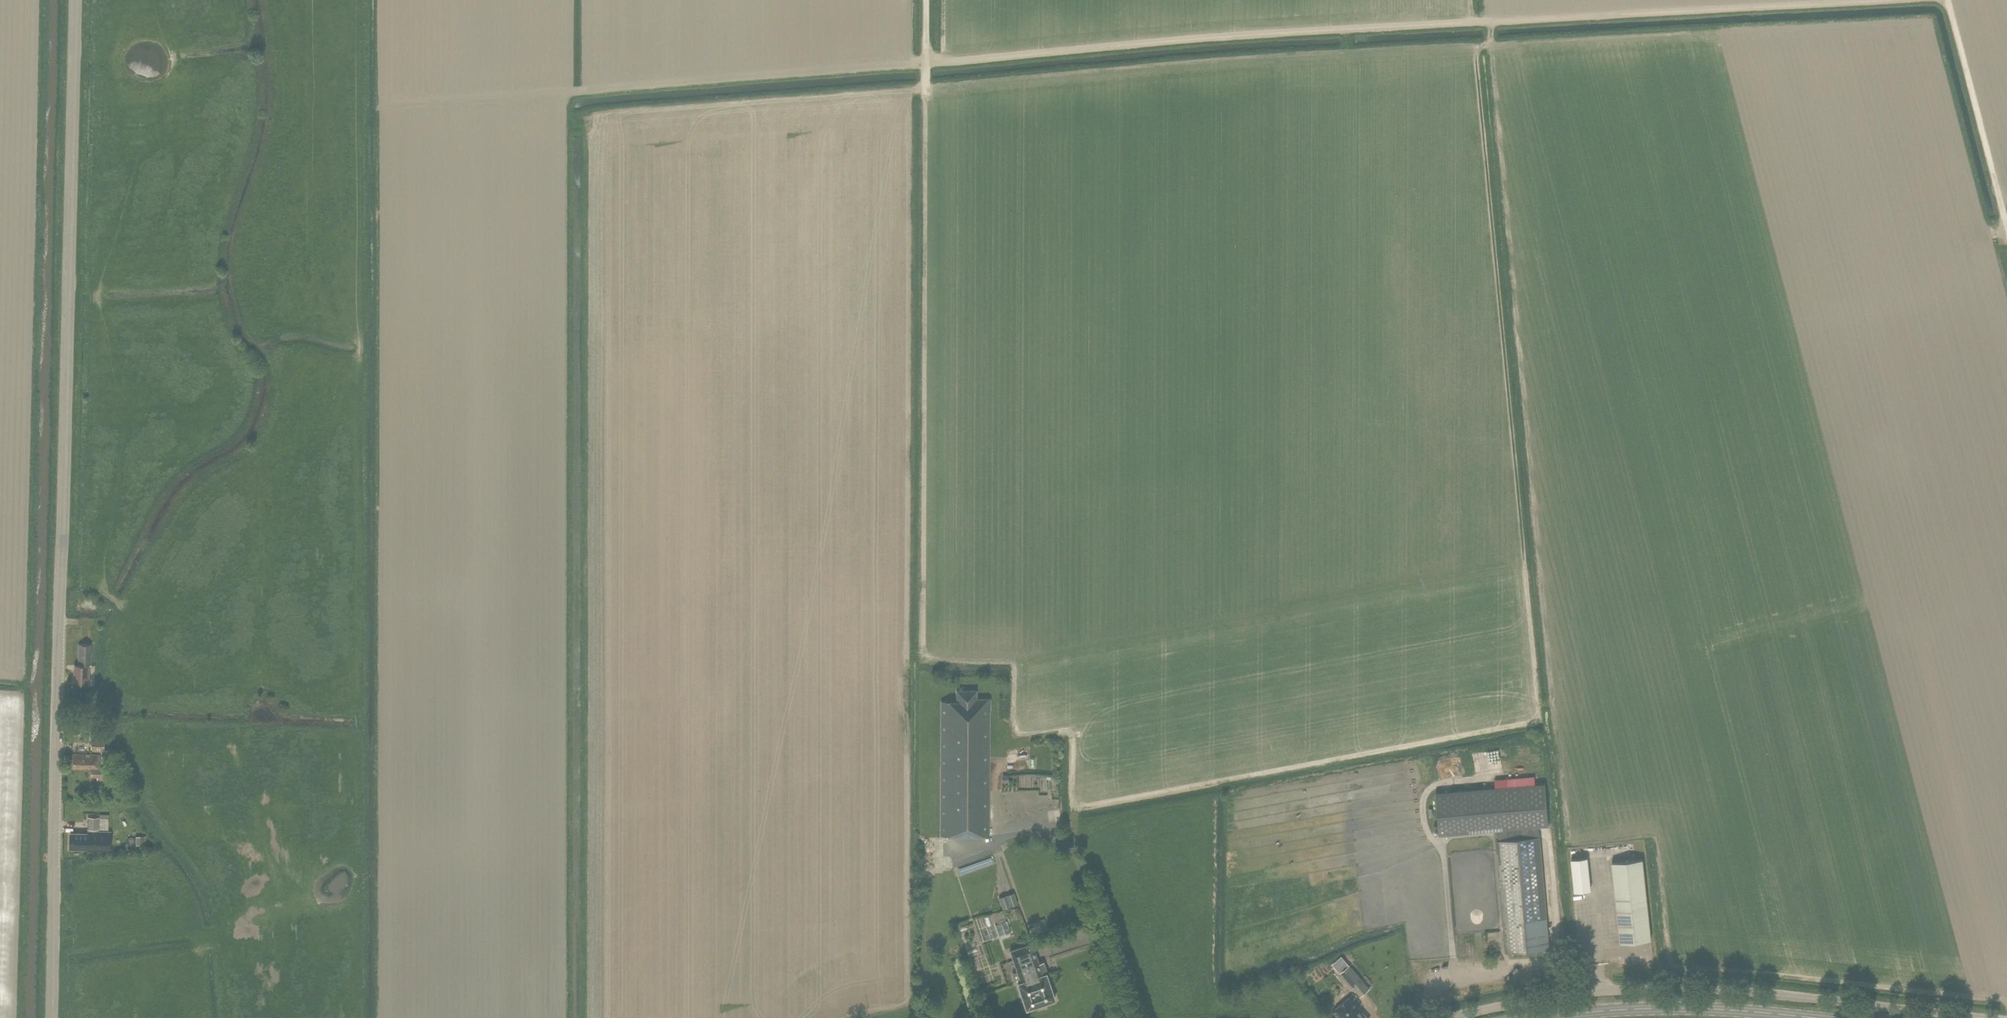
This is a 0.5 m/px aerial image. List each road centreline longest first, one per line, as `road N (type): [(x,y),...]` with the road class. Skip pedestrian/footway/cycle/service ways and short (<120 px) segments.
road 1 (unclassified): [(53,1017),(77,0)]
road 2 (unclassified): [(1453,1017),(1566,996),(1676,989),(1967,1017)]
road 3 (primary): [(1817,1017),(1666,1008),(1546,1017)]

